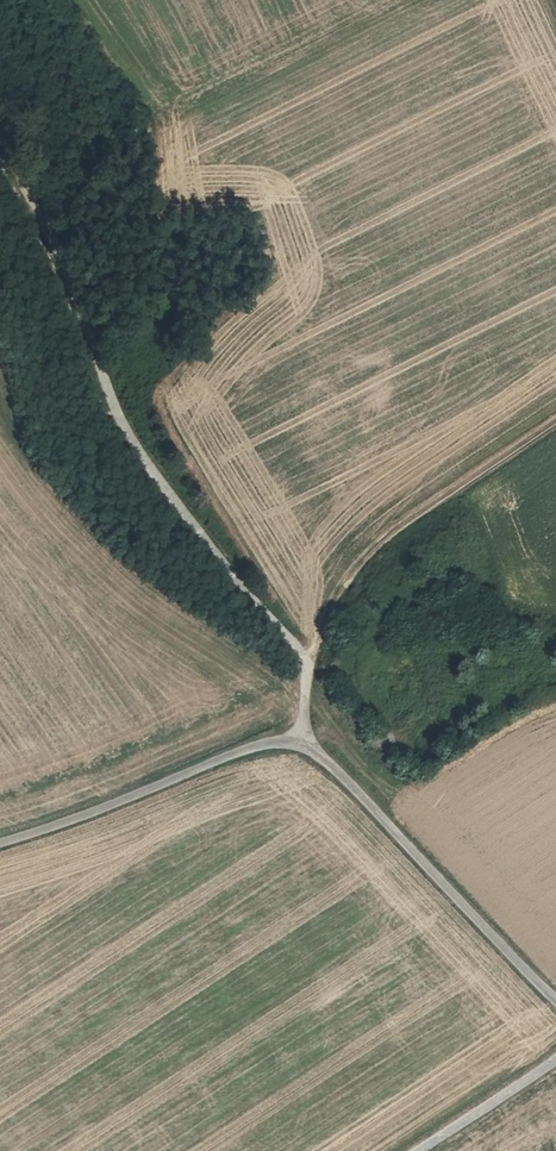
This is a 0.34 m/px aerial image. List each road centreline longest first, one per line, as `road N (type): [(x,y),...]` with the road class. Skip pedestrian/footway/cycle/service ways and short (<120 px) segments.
road 1 (track): [(0,140),(75,285),(128,437),(301,657),(308,680),(302,741)]
road 2 (unclassified): [(0,842),(79,819),(265,744),(302,741),(351,783),(555,1005)]
road 3 (track): [(308,680),(342,593),(385,535),(555,415)]
road 4 (unclassified): [(555,1063),(427,1150)]

